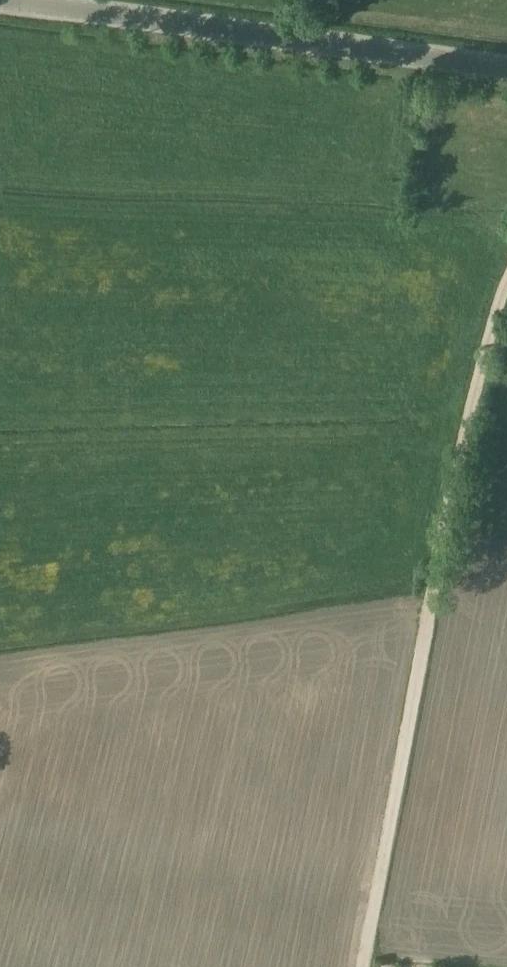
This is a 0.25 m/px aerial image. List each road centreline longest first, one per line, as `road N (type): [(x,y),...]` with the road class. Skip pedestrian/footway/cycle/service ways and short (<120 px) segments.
road 1 (tertiary): [(506,69),(3,0)]

